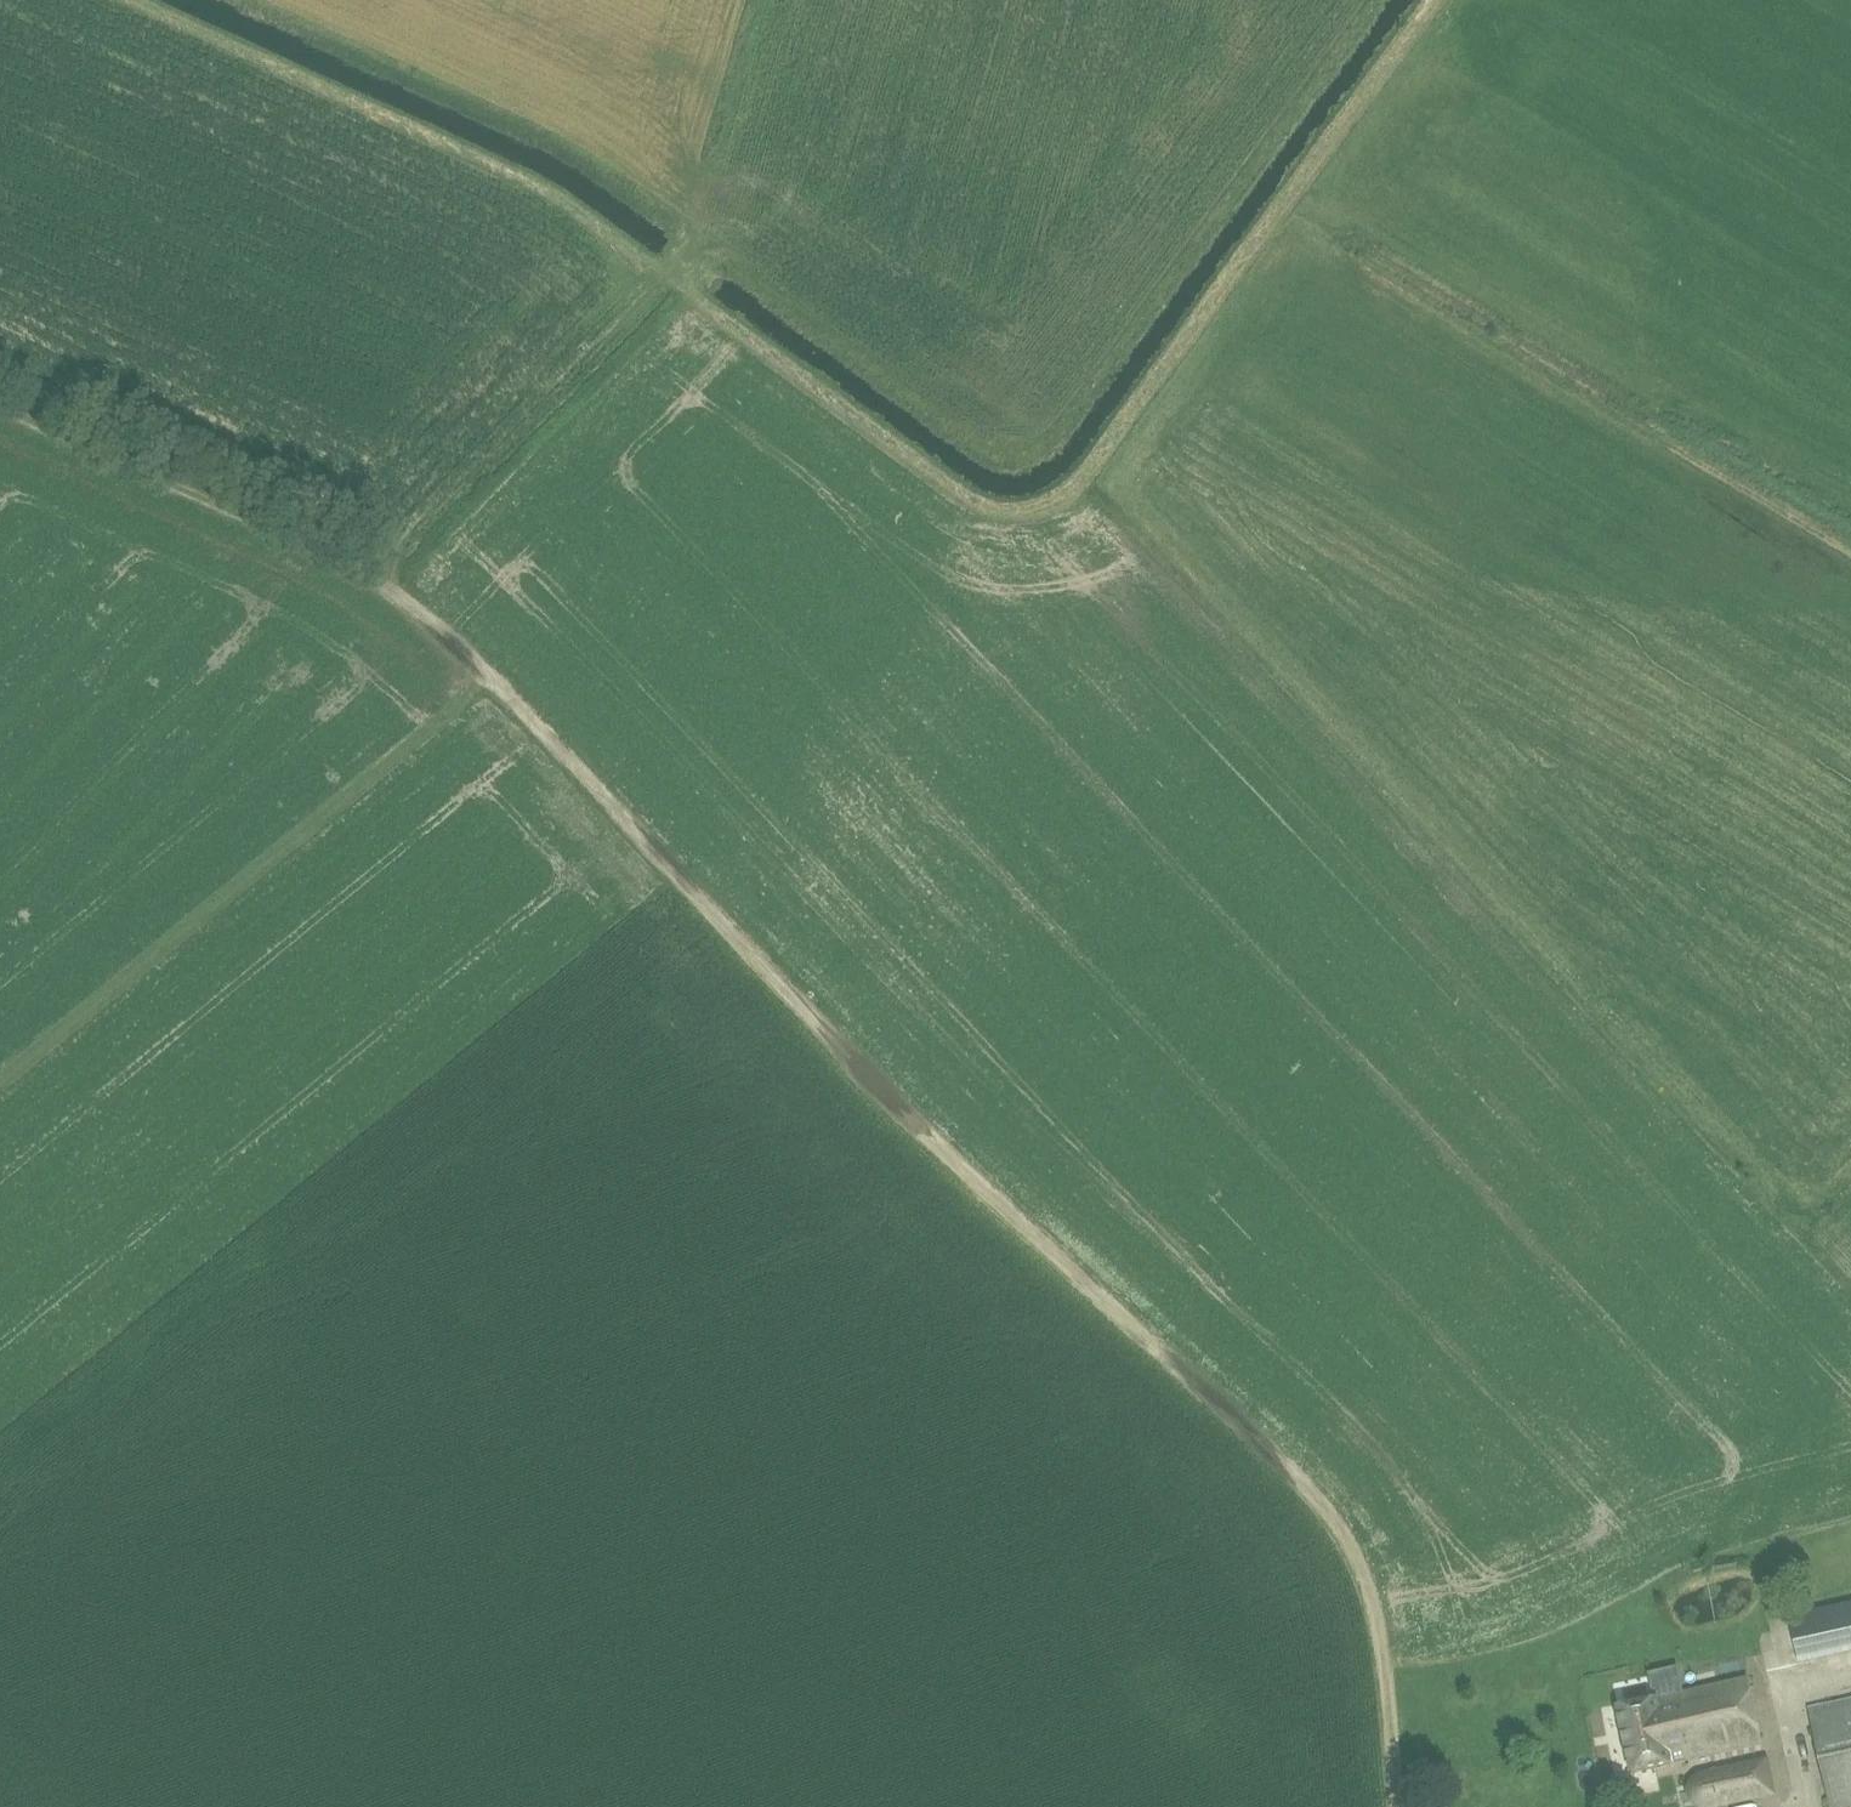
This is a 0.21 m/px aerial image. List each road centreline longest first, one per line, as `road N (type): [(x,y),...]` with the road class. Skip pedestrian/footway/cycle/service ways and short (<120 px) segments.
road 1 (track): [(1402,1806),(1372,1613),(1344,1538),(963,1180),(742,934),(480,675)]
road 2 (track): [(480,675),(383,583),(281,527),(0,406)]

